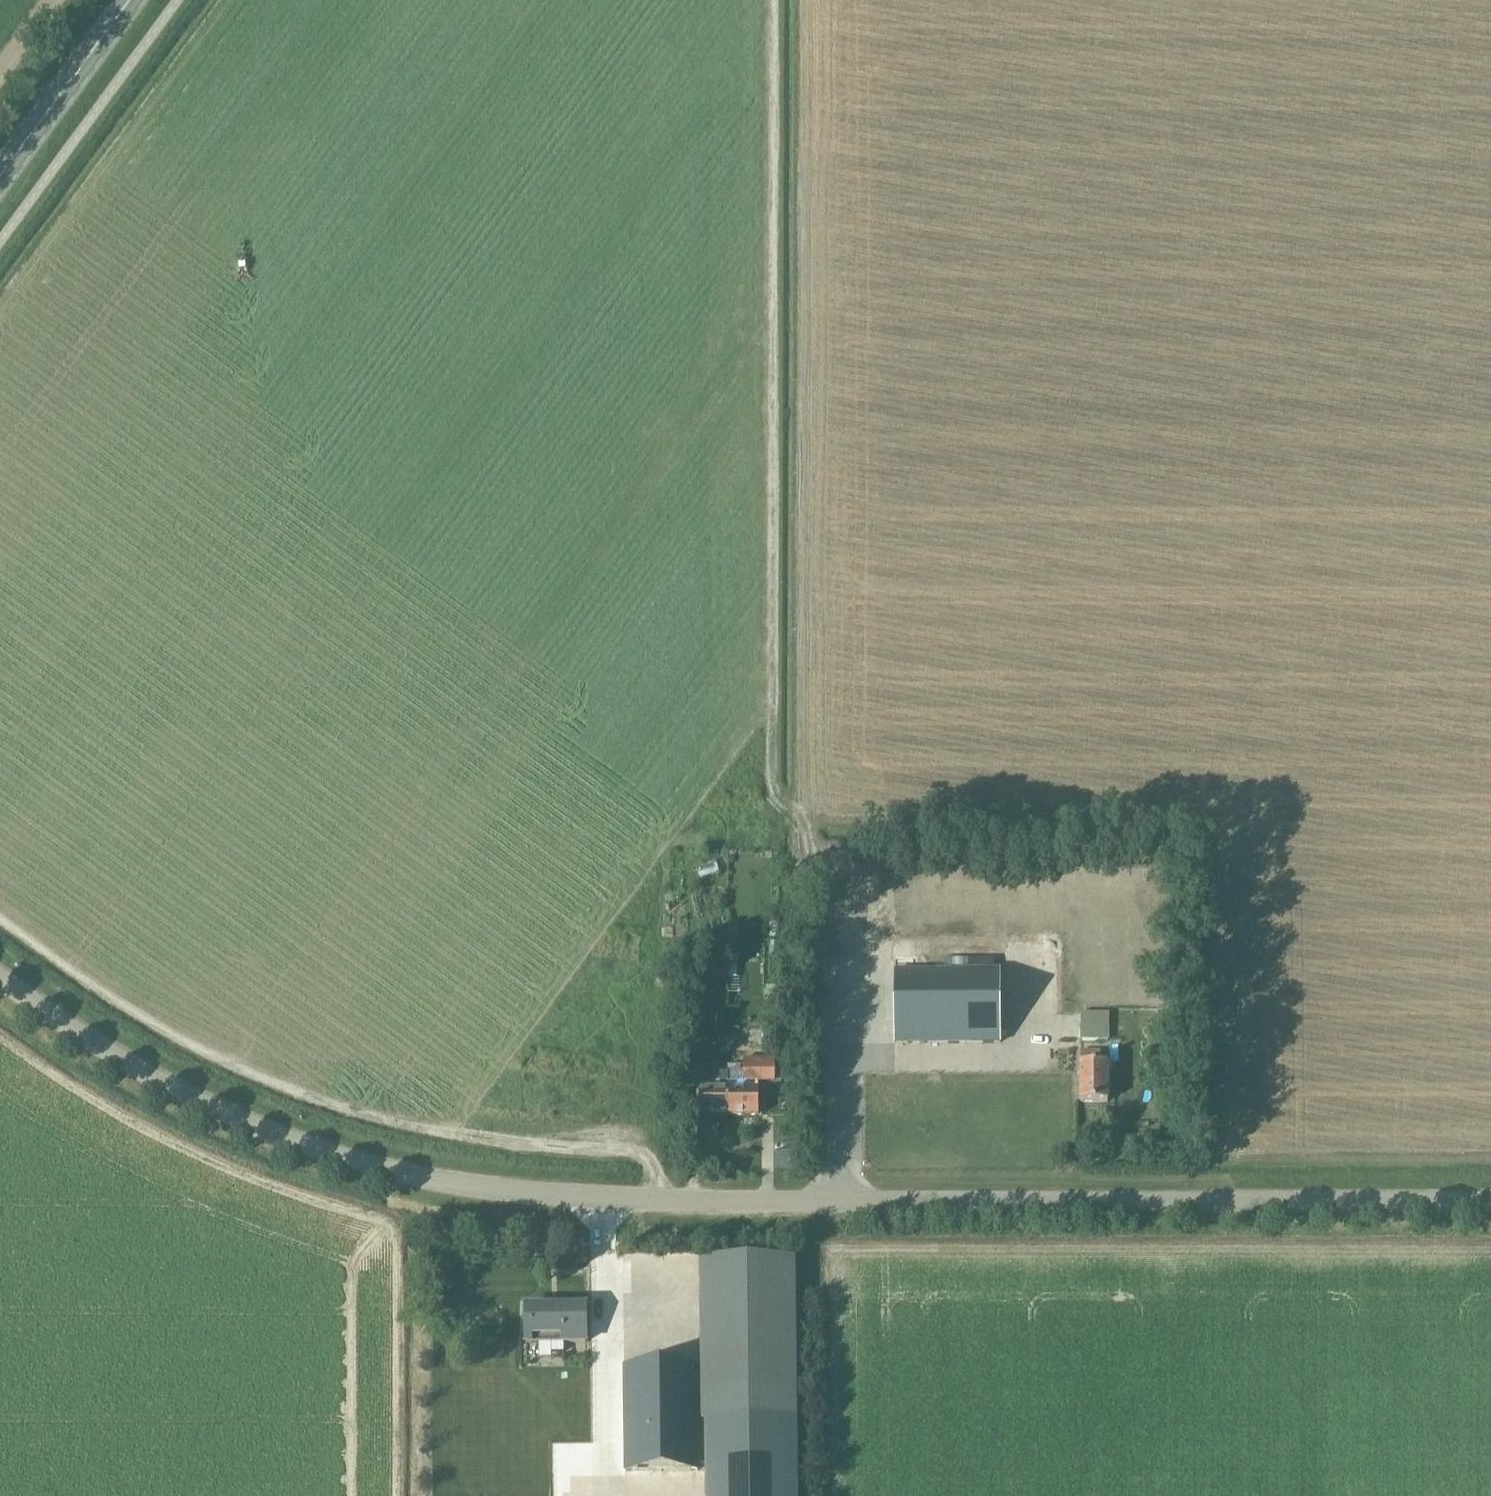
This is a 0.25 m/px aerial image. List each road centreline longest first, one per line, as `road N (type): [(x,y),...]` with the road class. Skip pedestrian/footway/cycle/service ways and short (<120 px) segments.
road 1 (unclassified): [(1490,1201),(669,1201),(476,1187),(354,1161),(236,1118),(132,1065),(0,978)]
road 2 (secondary): [(0,176),(129,0)]

